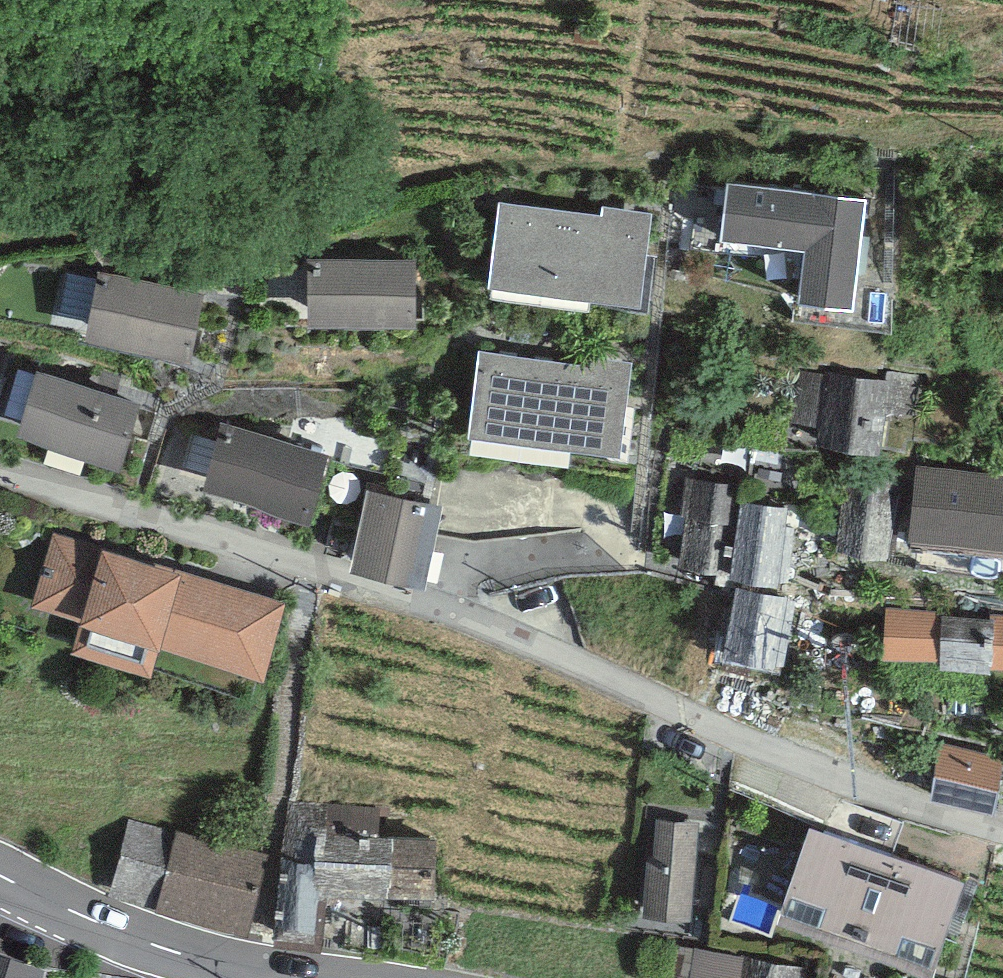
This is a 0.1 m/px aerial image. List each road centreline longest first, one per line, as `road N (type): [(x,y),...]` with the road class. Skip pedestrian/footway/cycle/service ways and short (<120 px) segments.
road 1 (residential): [(0,485),(308,575),(472,632),(893,811),(1002,833)]
road 2 (tertiary): [(303,977),(101,927),(0,876)]

